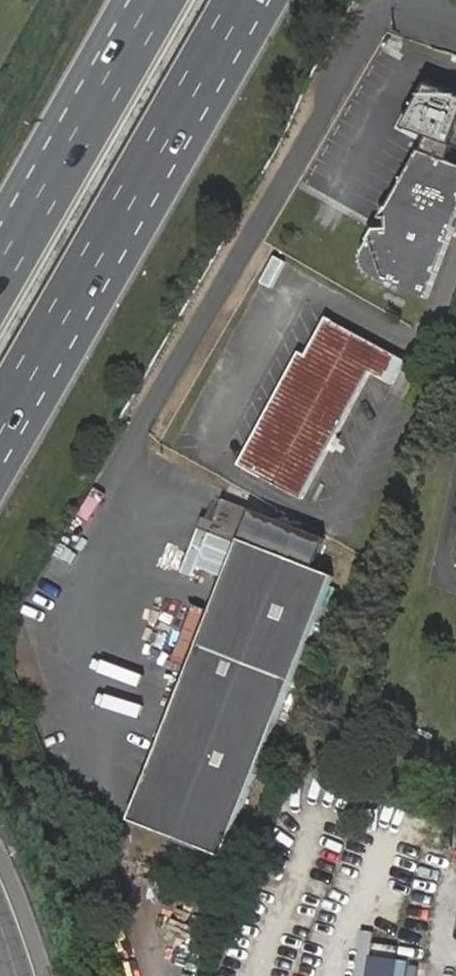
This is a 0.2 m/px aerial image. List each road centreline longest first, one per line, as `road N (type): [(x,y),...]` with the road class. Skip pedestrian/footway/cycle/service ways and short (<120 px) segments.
road 1 (motorway): [(0,420),(240,0)]
road 2 (motorway): [(160,0),(0,282)]

